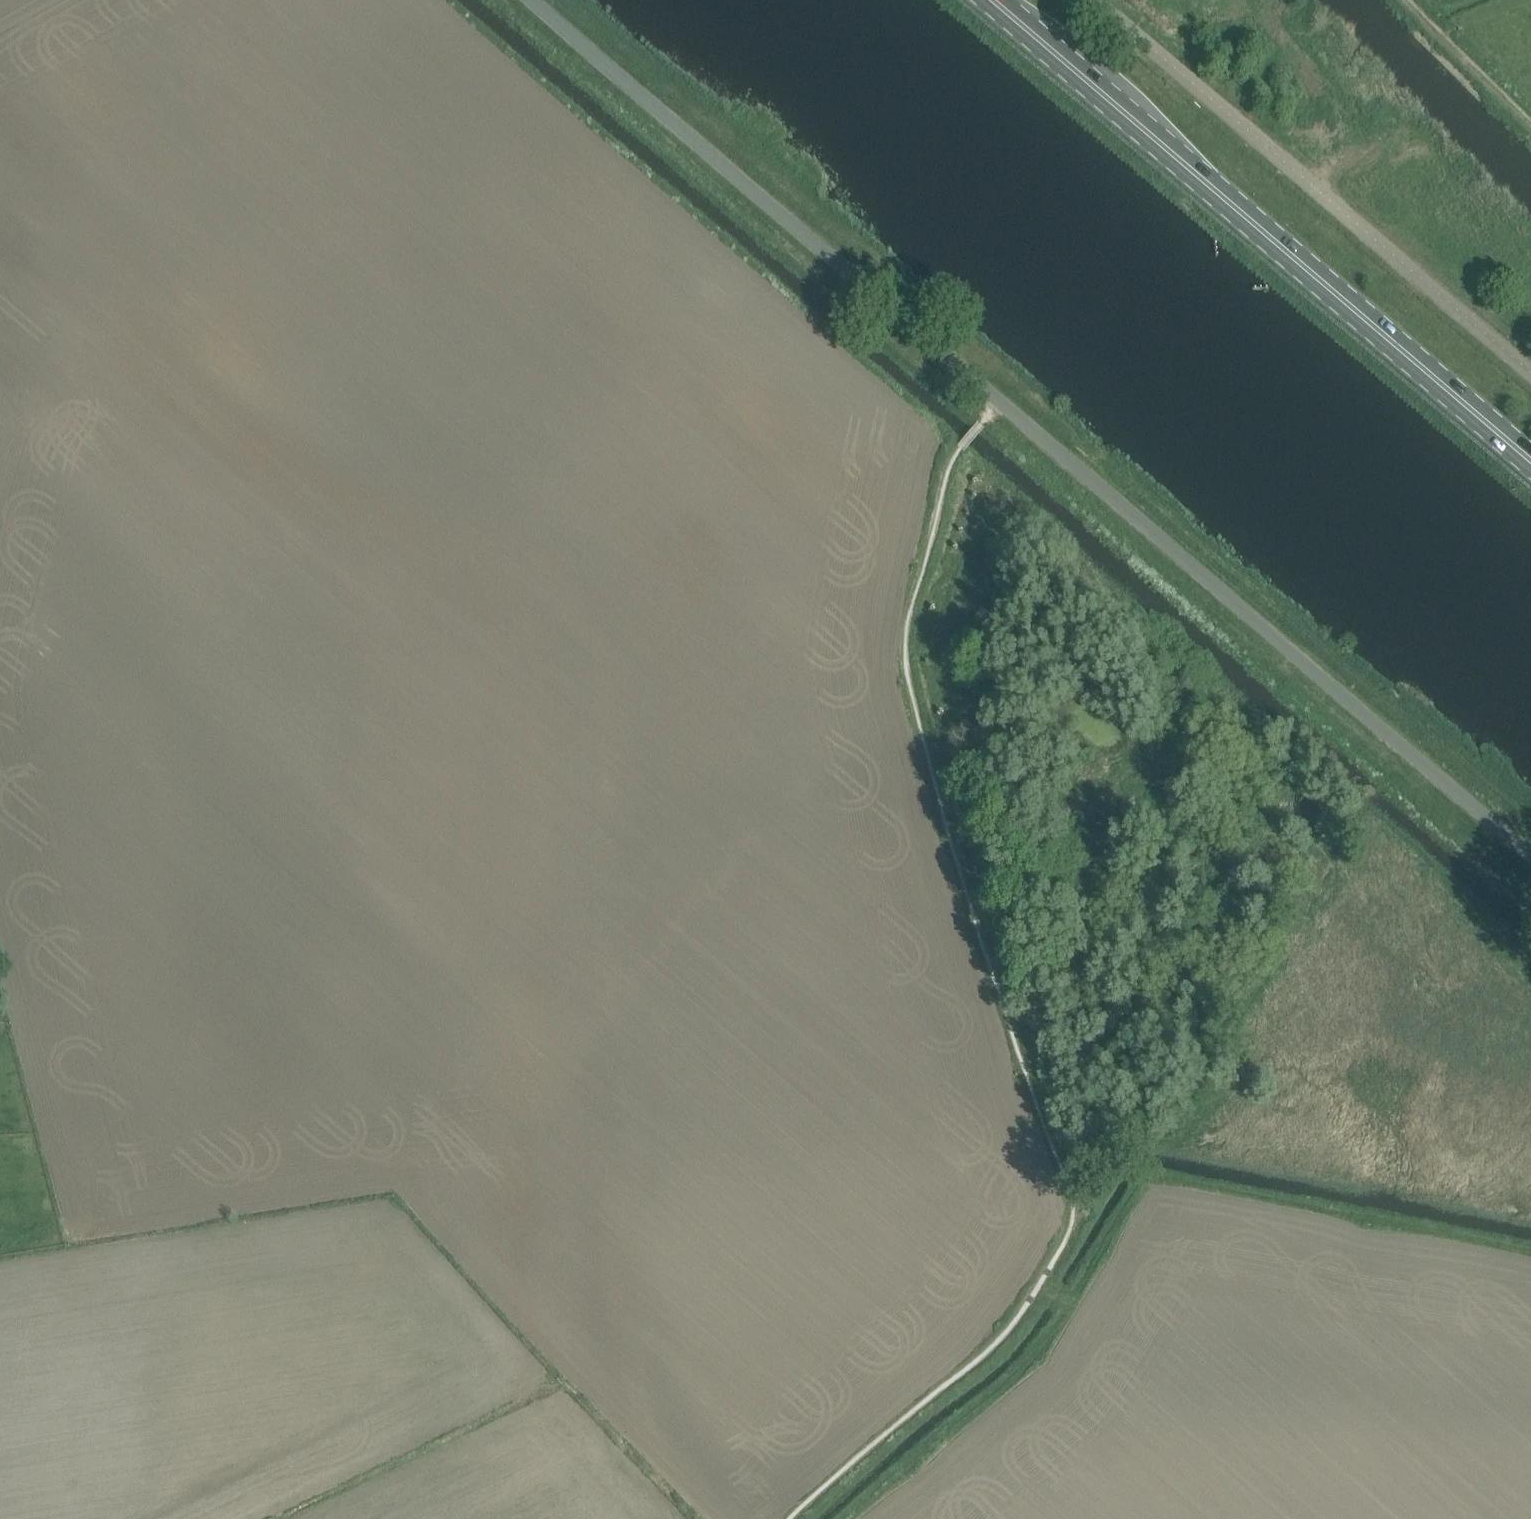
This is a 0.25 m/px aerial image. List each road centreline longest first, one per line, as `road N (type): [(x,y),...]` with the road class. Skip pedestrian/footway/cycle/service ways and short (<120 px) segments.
road 1 (unclassified): [(1530,864),(528,0)]
road 2 (primary): [(1530,467),(984,0)]
road 3 (unclassified): [(1530,379),(1087,0)]
road 4 (track): [(1407,0),(1530,124)]

